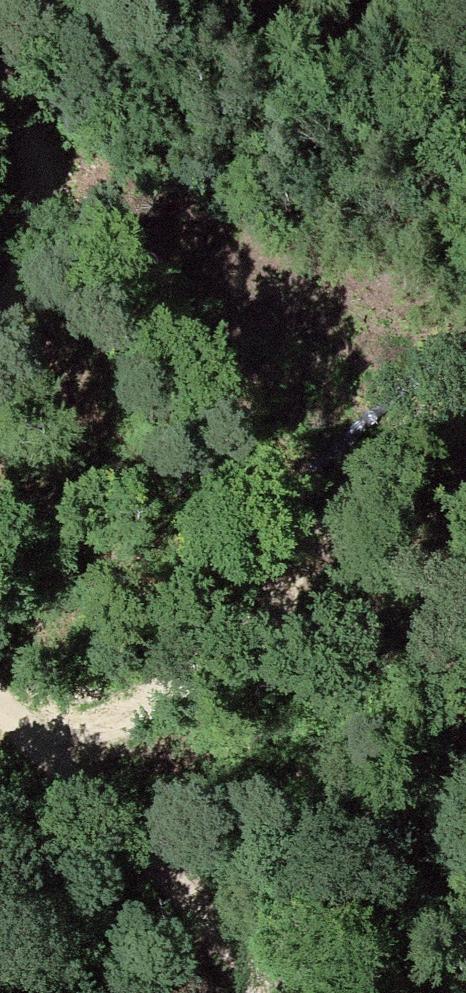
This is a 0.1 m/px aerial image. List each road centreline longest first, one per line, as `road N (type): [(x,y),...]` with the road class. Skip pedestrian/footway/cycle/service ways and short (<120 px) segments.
road 1 (track): [(78,781),(465,346)]
road 2 (track): [(0,53),(51,148),(44,207),(0,331)]
road 3 (track): [(274,992),(78,781)]

